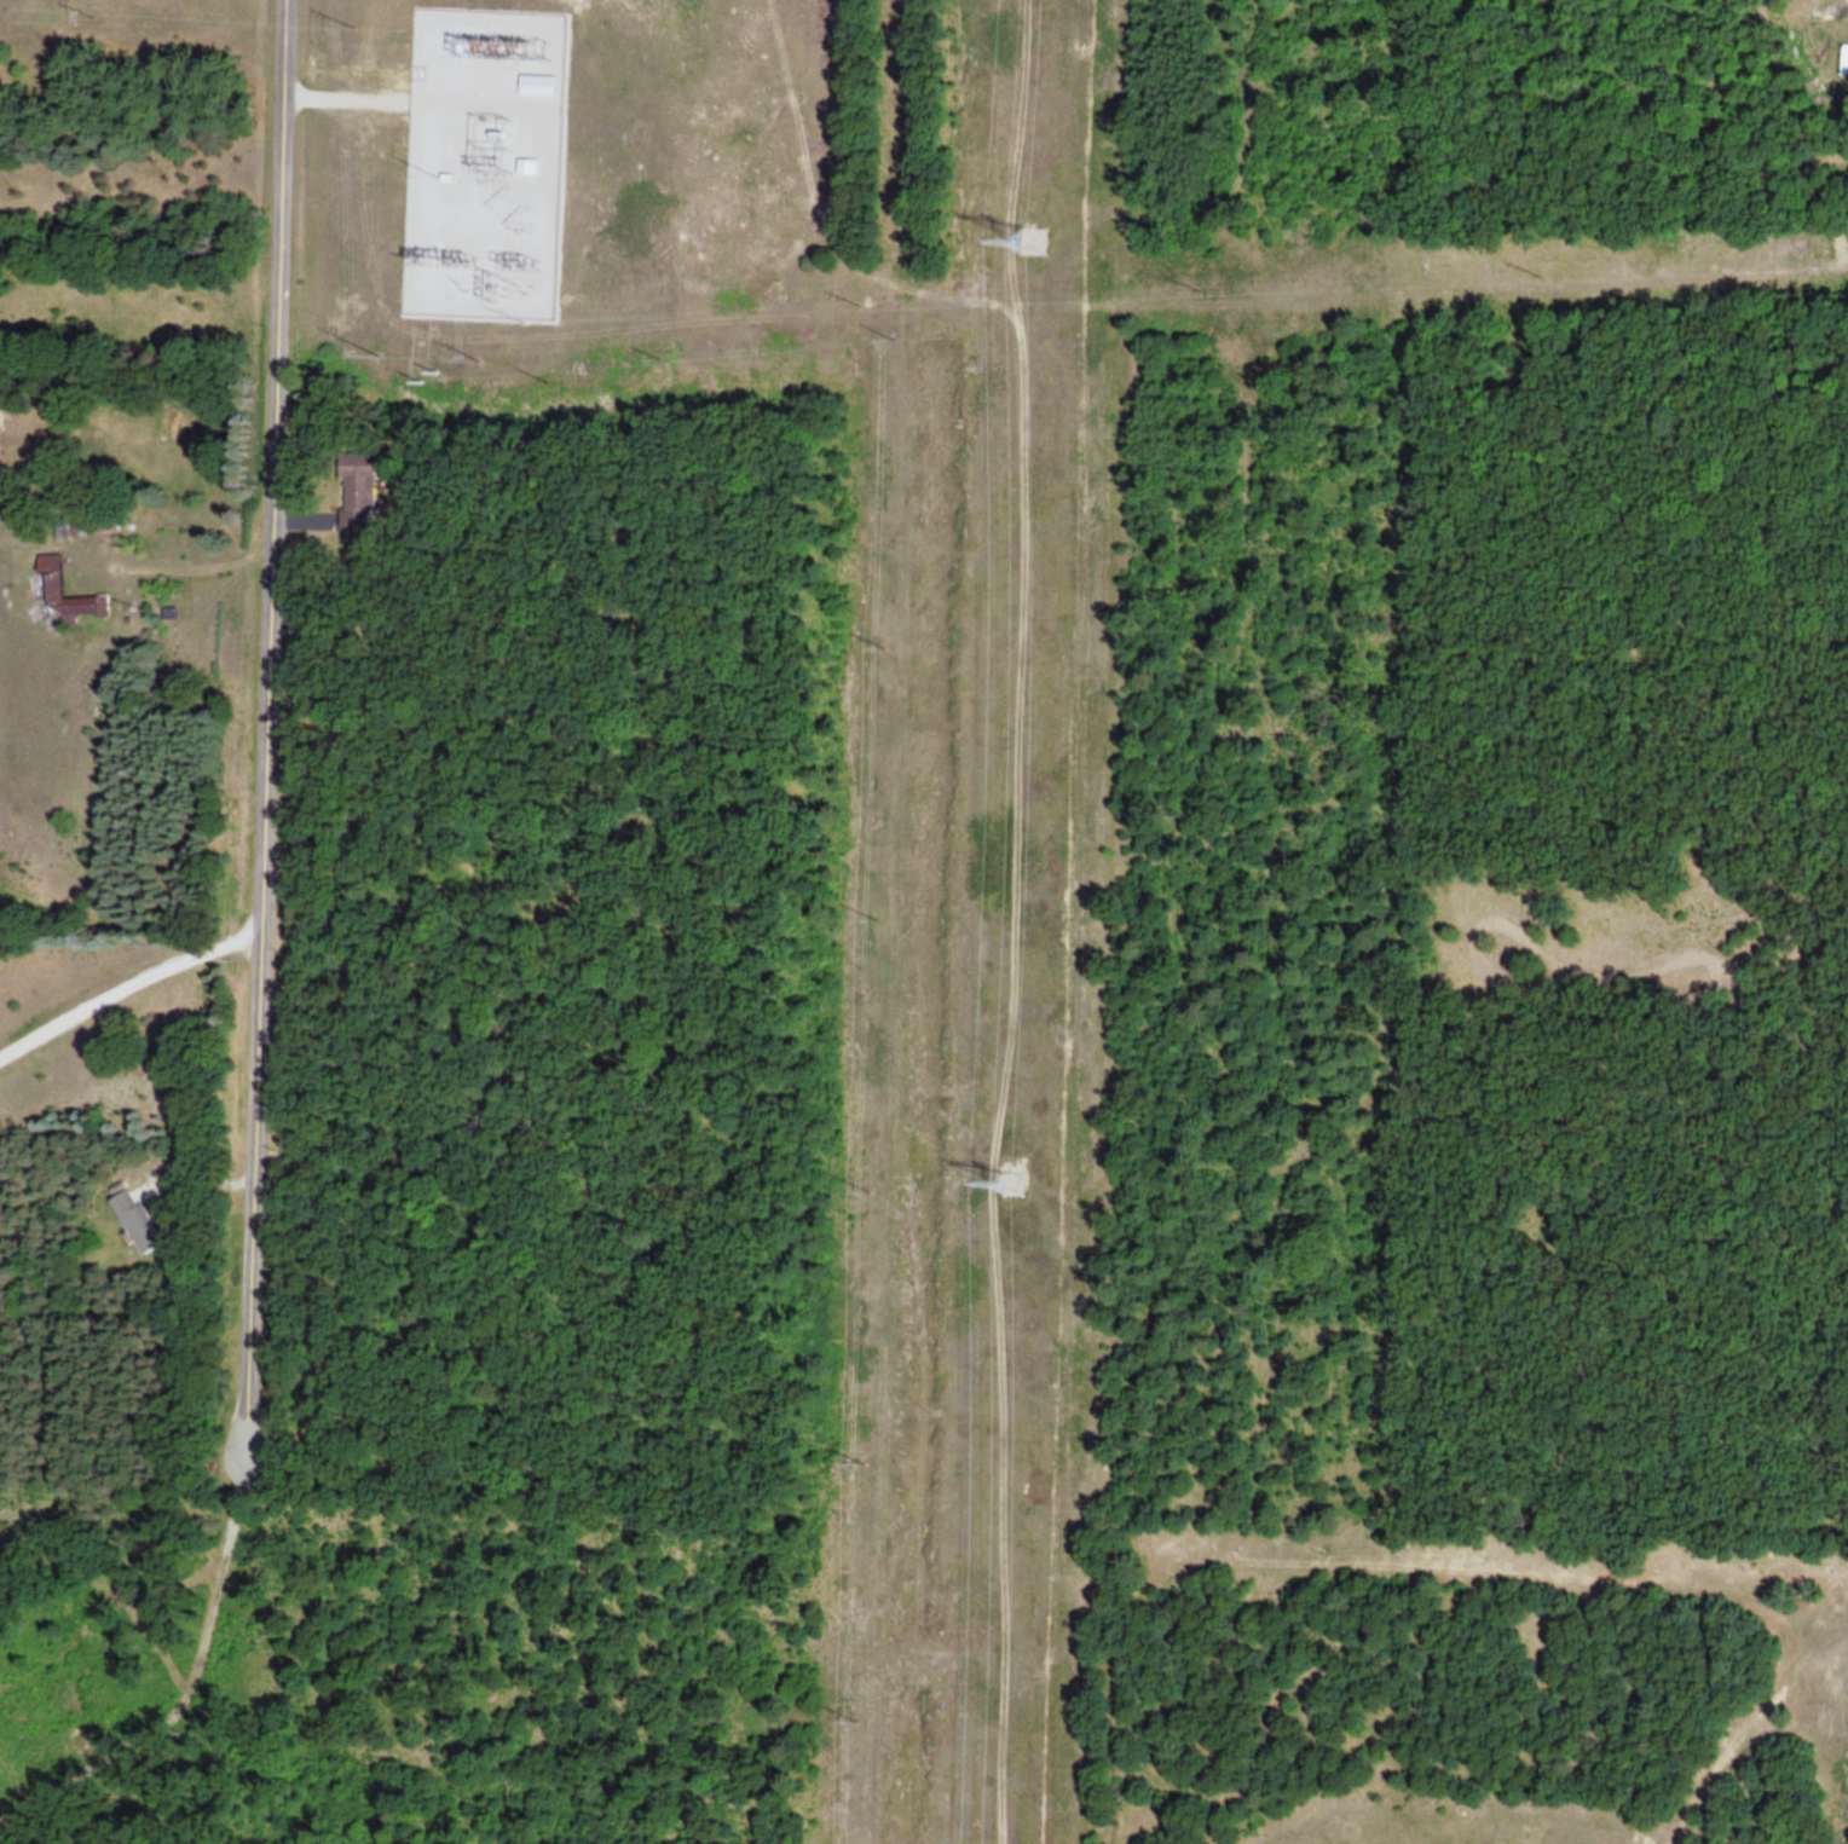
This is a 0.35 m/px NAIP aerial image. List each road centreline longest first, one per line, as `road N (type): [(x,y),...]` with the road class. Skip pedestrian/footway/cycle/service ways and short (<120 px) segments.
road 1 (residential): [(248,1463),(287,0)]
road 2 (track): [(1753,0),(1847,283)]

